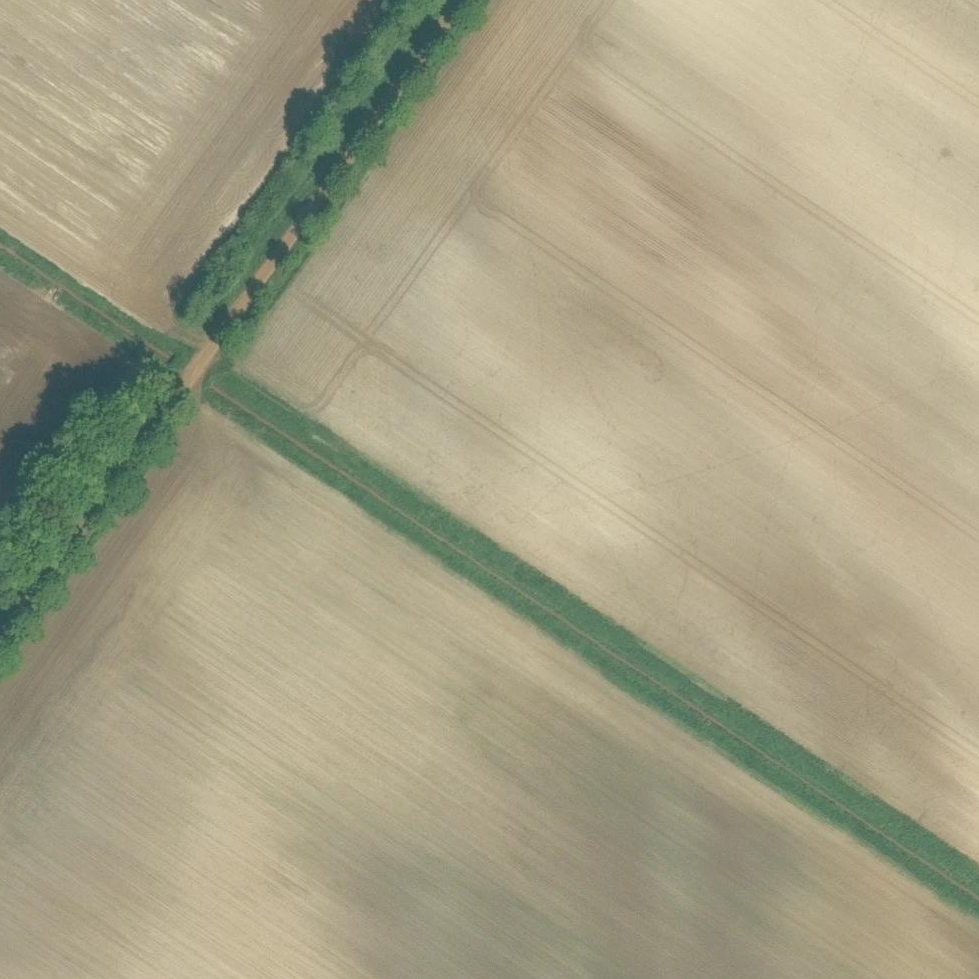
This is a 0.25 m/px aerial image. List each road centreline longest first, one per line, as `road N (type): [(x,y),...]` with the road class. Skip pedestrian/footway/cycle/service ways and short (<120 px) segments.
road 1 (unclassified): [(442,0),(286,199),(0,606)]

